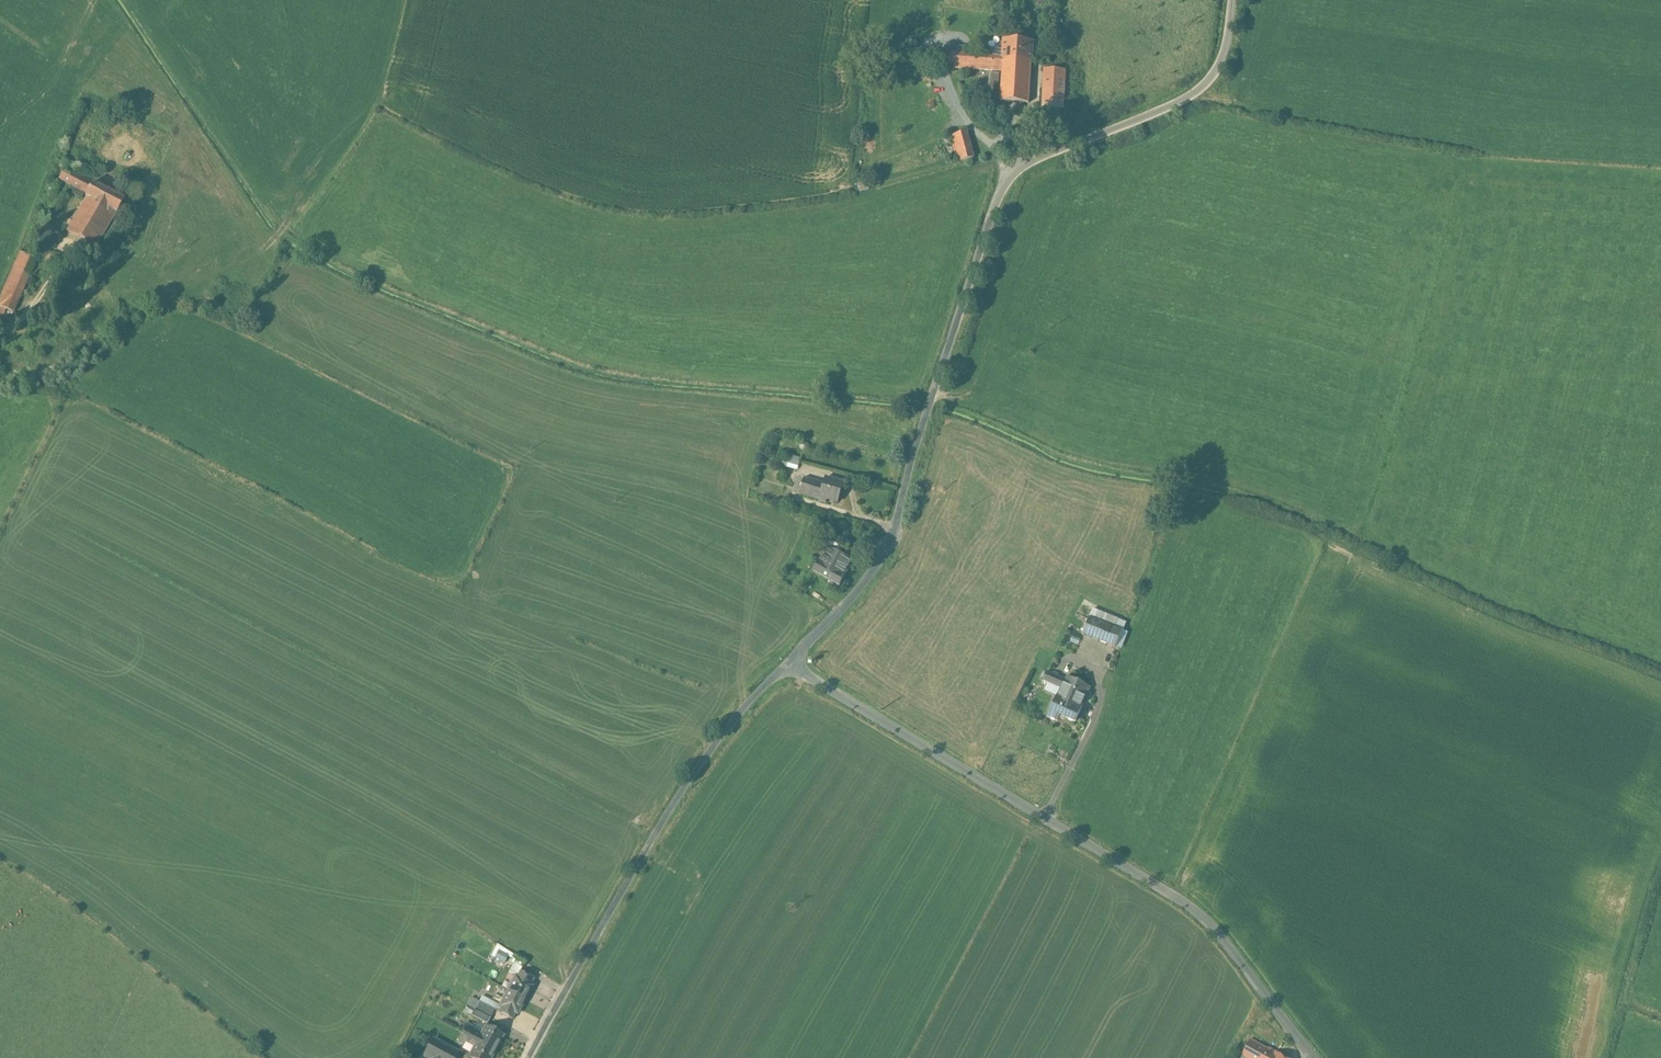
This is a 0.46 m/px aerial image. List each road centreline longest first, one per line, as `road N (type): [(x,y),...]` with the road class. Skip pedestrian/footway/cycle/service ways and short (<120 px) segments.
road 1 (unclassified): [(794,659),(879,564),(1006,185),(1027,165),(1195,95),(1224,56),(1234,0)]
road 2 (unclassified): [(1315,1057),(1199,909),(925,750),(794,659)]
road 3 (unclassified): [(531,1057),(695,769),(794,659)]

